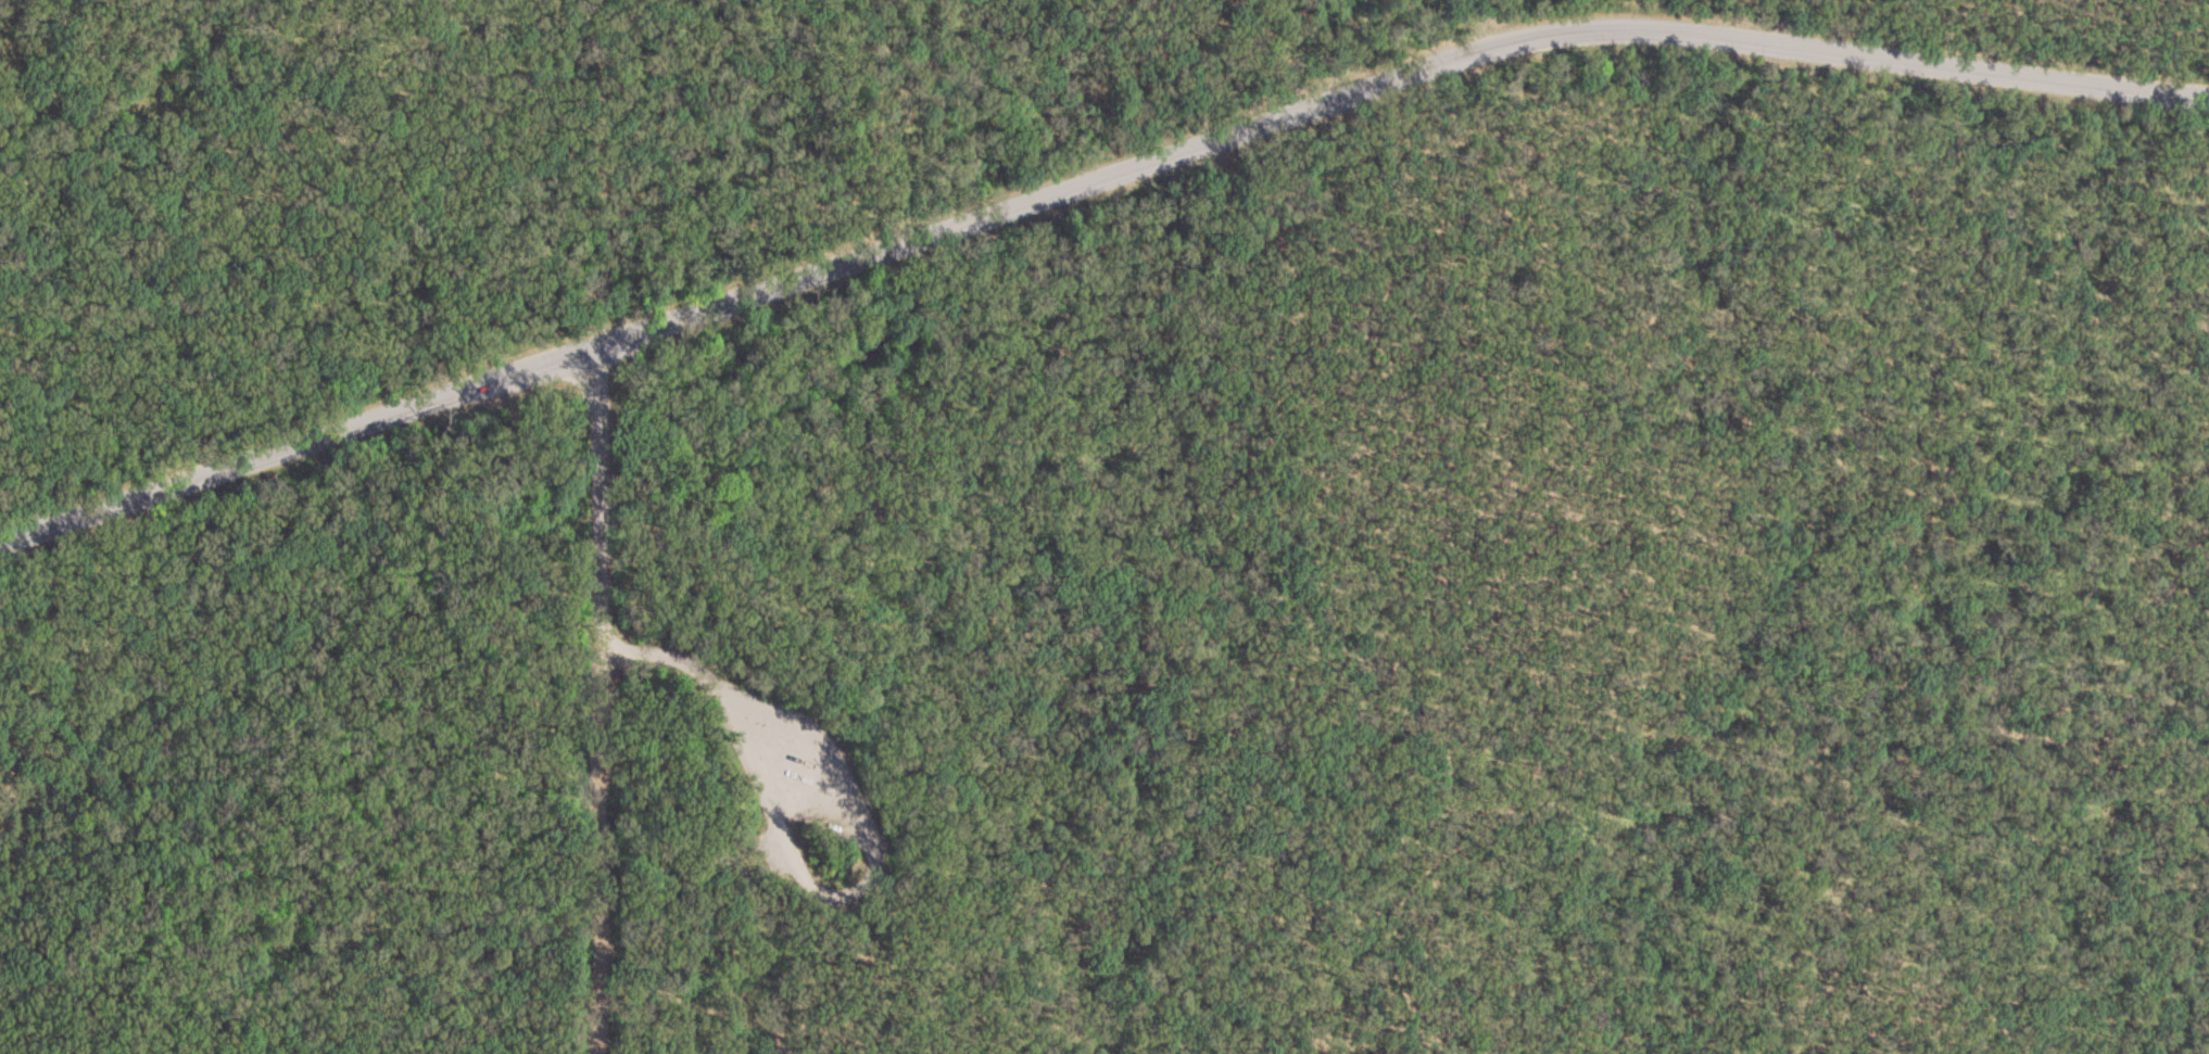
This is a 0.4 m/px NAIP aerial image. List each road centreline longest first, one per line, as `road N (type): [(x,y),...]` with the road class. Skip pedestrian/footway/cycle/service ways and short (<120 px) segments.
road 1 (residential): [(0,539),(596,343),(1152,129),(1538,29),(1614,21),(2208,86)]
road 2 (residential): [(596,343),(593,1053)]

